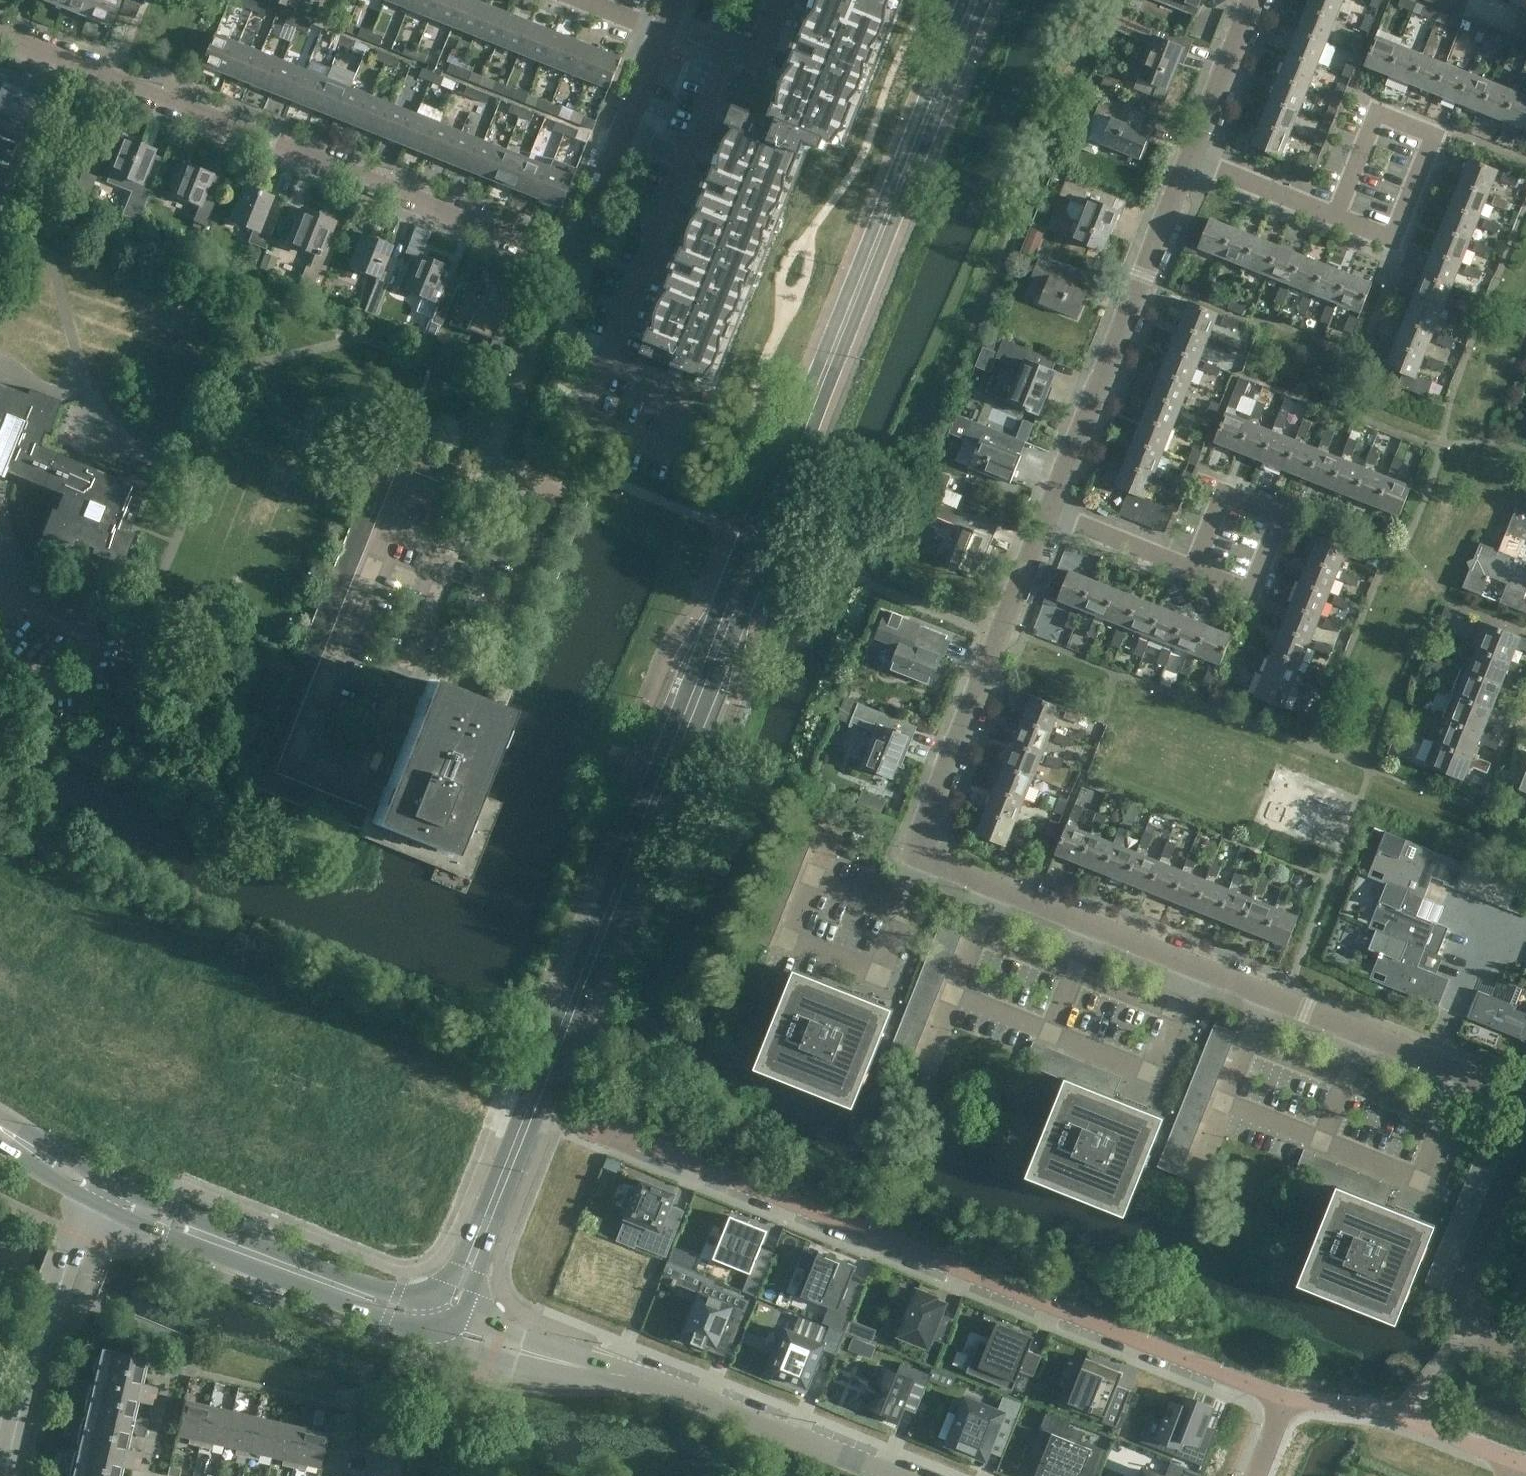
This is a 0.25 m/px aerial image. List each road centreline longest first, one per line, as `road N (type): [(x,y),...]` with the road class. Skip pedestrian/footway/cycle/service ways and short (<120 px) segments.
road 1 (tertiary): [(733,596),(447,1325)]
road 2 (residential): [(1283,1401),(618,1134)]
road 3 (residential): [(576,257),(0,38)]
road 4 (residential): [(576,257),(514,390),(361,783)]
road 5 (tertiary): [(778,476),(965,0)]
road 6 (unclassified): [(906,1475),(652,1380),(498,1345),(447,1325)]
road 7 (residential): [(1472,1077),(1425,1183),(1224,1104),(1266,1001)]
road 8 (residential): [(1192,161),(1056,515)]
road 9 (residential): [(1056,515),(936,797),(930,845),(940,865)]
road 10 (tertiary): [(447,1325),(324,1286),(105,1195)]
road 11 (residential): [(1525,1343),(1479,1321),(1469,1294),(1525,1126)]
road 12 (residential): [(669,29),(576,257)]
road 13 (residential): [(19,1425),(82,1239),(105,1195)]
road 14 (residential): [(1076,973),(1052,1036),(952,996),(974,935)]
road 15 (residential): [(1283,1401),(1365,1406),(1509,1461)]
road 16 (residential): [(1338,220),(1396,241),(1432,146),(1376,123)]
road 17 (residential): [(940,865),(893,971),(804,938)]
road 18 (residential): [(1196,571),(1253,594),(1284,516),(1227,494)]
road 19 (residential): [(1093,929),(1266,1001)]
road 20 (residential): [(1266,1001),(1434,1063)]
road 21 (residential): [(1252,0),(1192,161)]
road 22 (residential): [(1338,220),(1192,161)]
road 23 (residential): [(1434,1063),(1488,918)]
road 24 (residential): [(1196,571),(1056,515)]
road 25 (residential): [(1076,973),(1198,1022)]
road 26 (tertiary): [(105,1195),(0,1131)]

